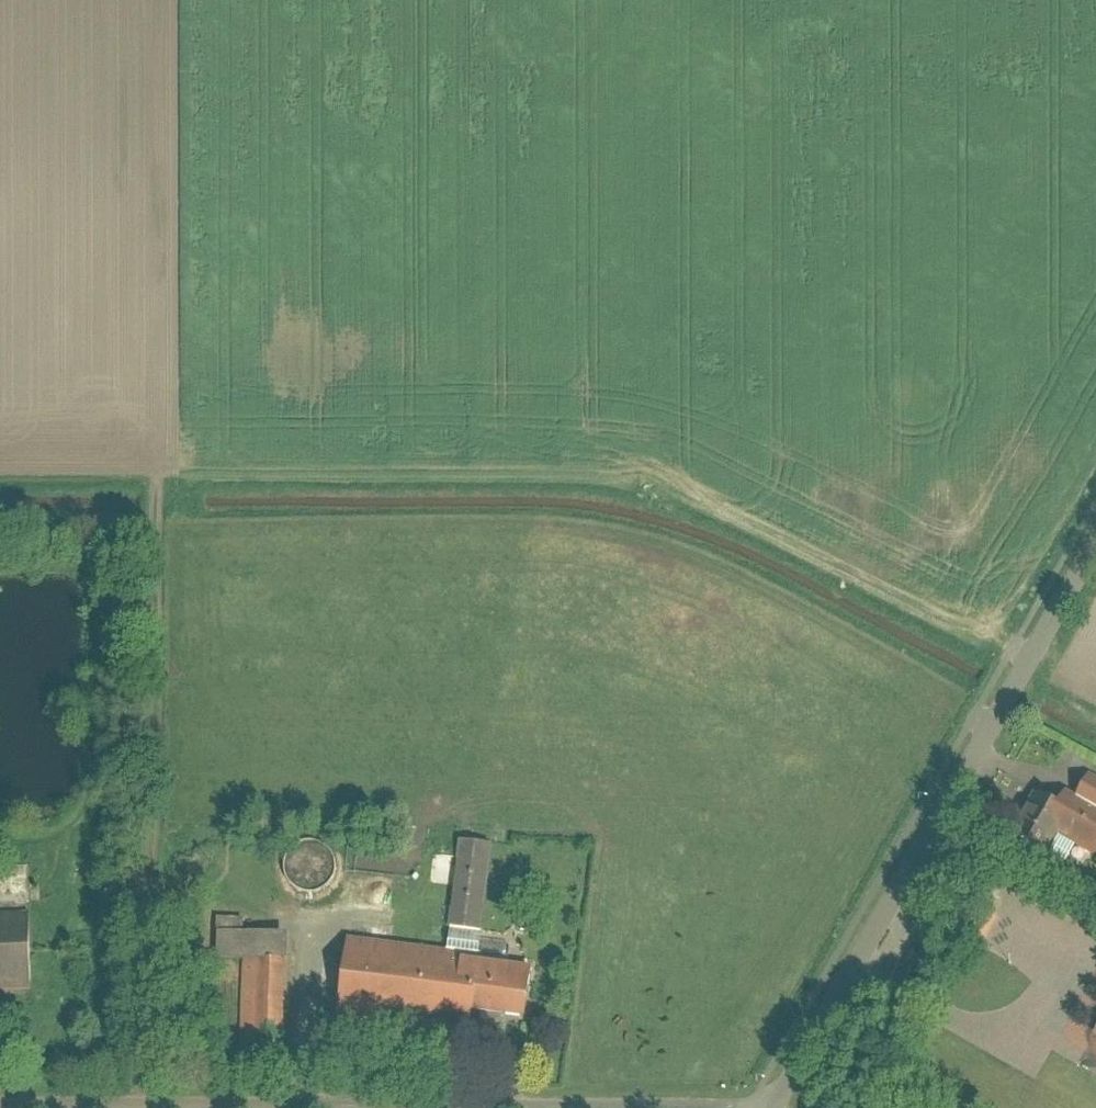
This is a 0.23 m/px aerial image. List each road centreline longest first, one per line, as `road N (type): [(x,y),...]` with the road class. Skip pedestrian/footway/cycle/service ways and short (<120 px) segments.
road 1 (unclassified): [(1095,554),(780,1107)]
road 2 (track): [(127,1092),(135,477)]
road 3 (unclassified): [(0,1091),(569,1107)]

